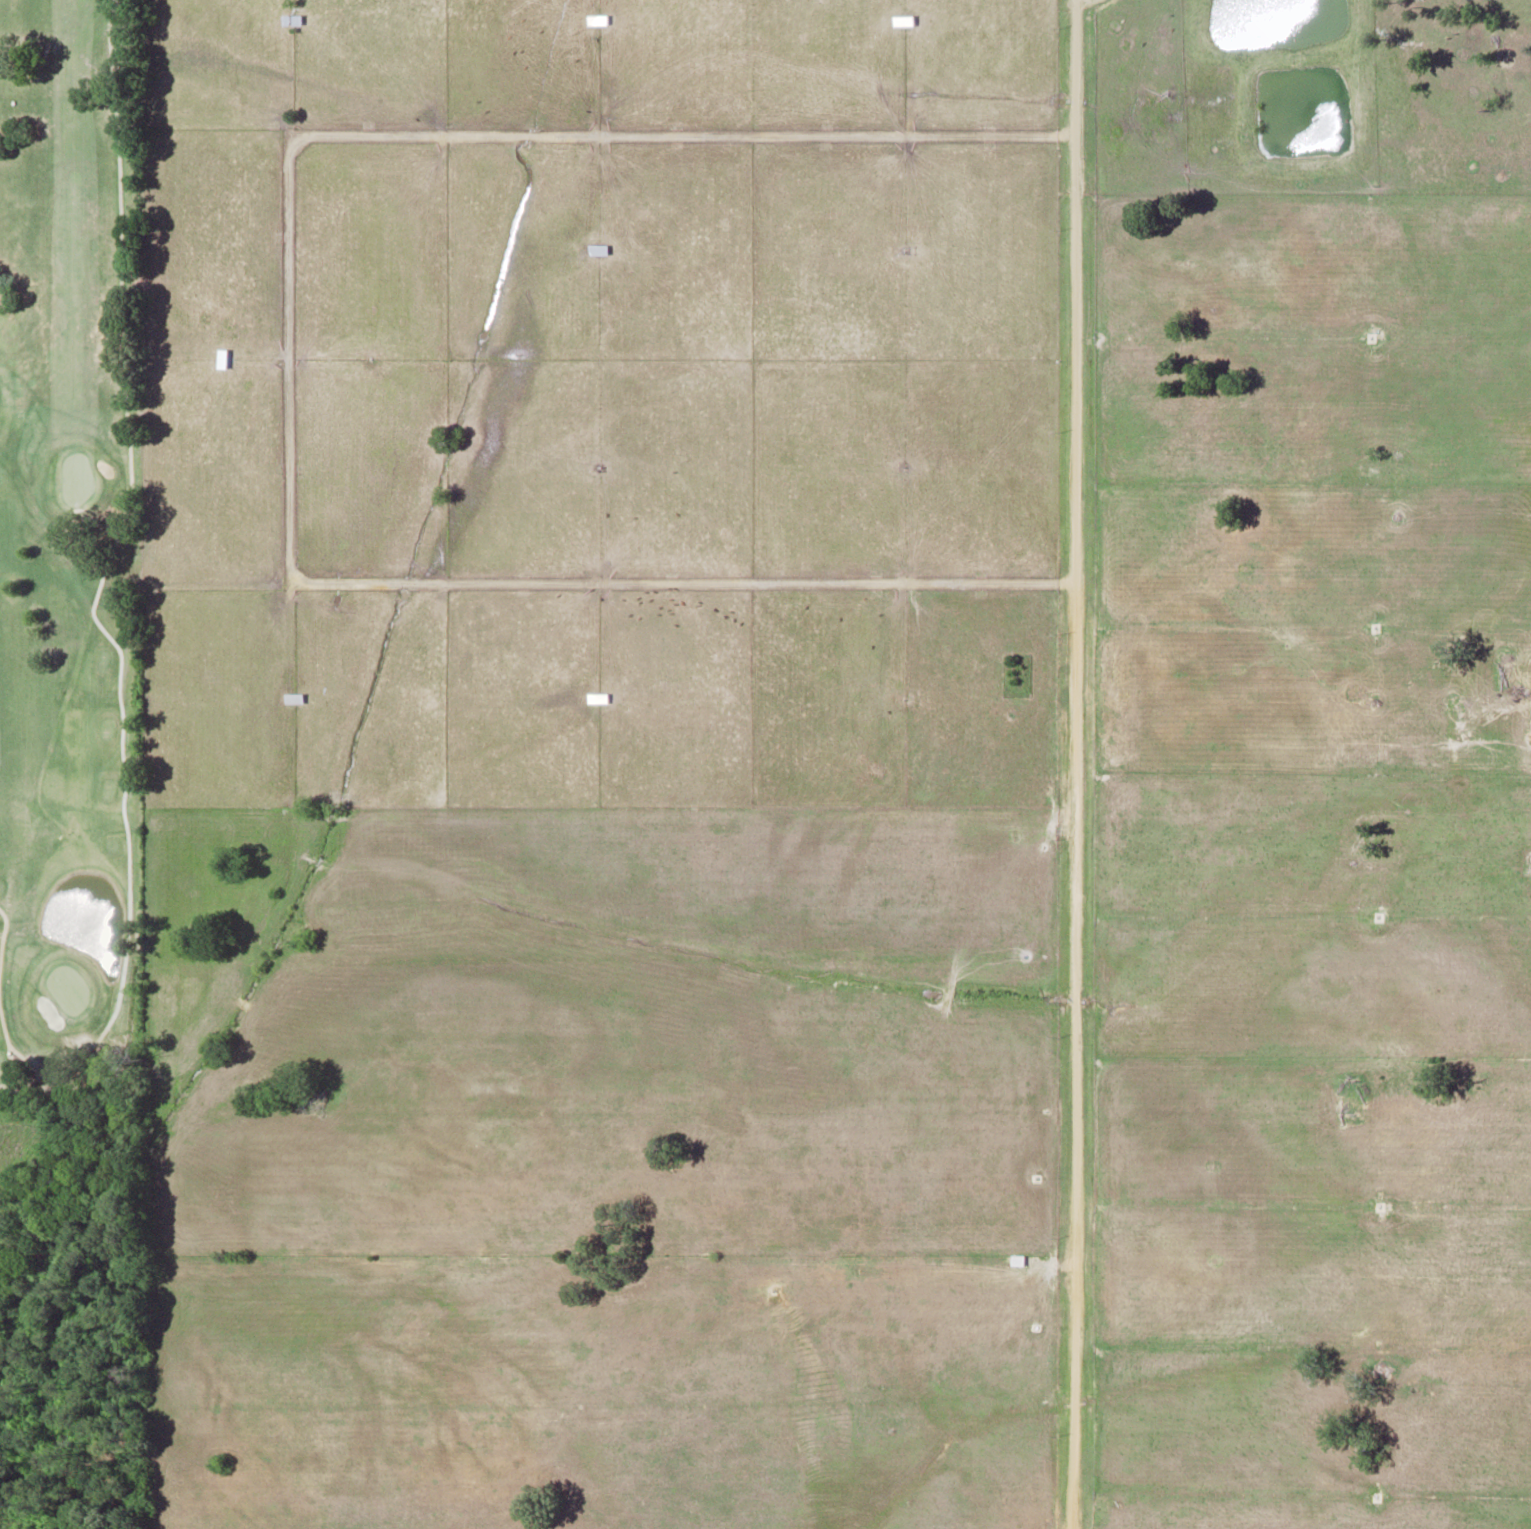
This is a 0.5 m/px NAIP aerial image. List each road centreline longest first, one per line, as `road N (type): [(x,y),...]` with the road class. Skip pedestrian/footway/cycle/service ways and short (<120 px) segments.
road 1 (track): [(1074,586),(306,584),(292,575),(288,559),(287,152),(303,137),(1075,135)]
road 2 (residential): [(1073,0),(1071,1528)]

